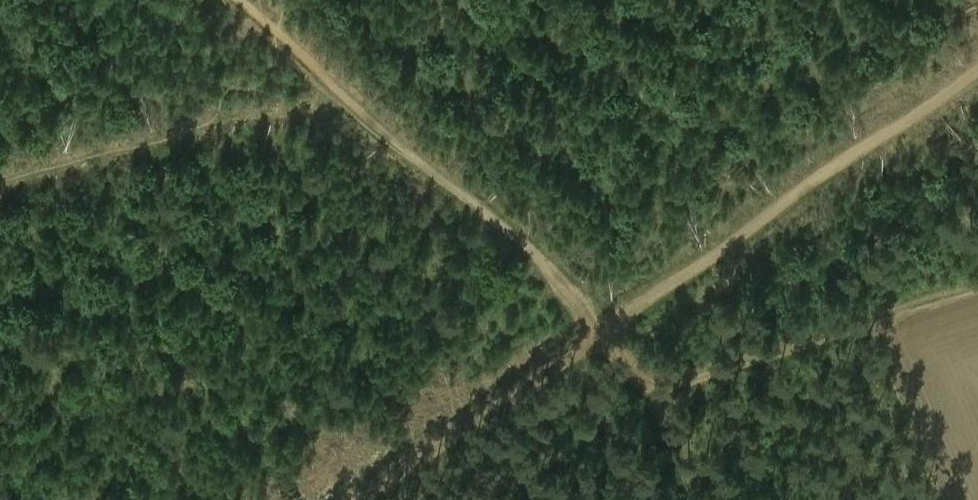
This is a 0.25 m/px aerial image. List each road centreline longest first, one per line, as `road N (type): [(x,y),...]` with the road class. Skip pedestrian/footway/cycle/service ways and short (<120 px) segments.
road 1 (track): [(588,321),(977,49)]
road 2 (track): [(245,0),(588,321)]
road 3 (track): [(588,321),(335,499)]
road 4 (track): [(588,321),(670,403),(706,499)]

